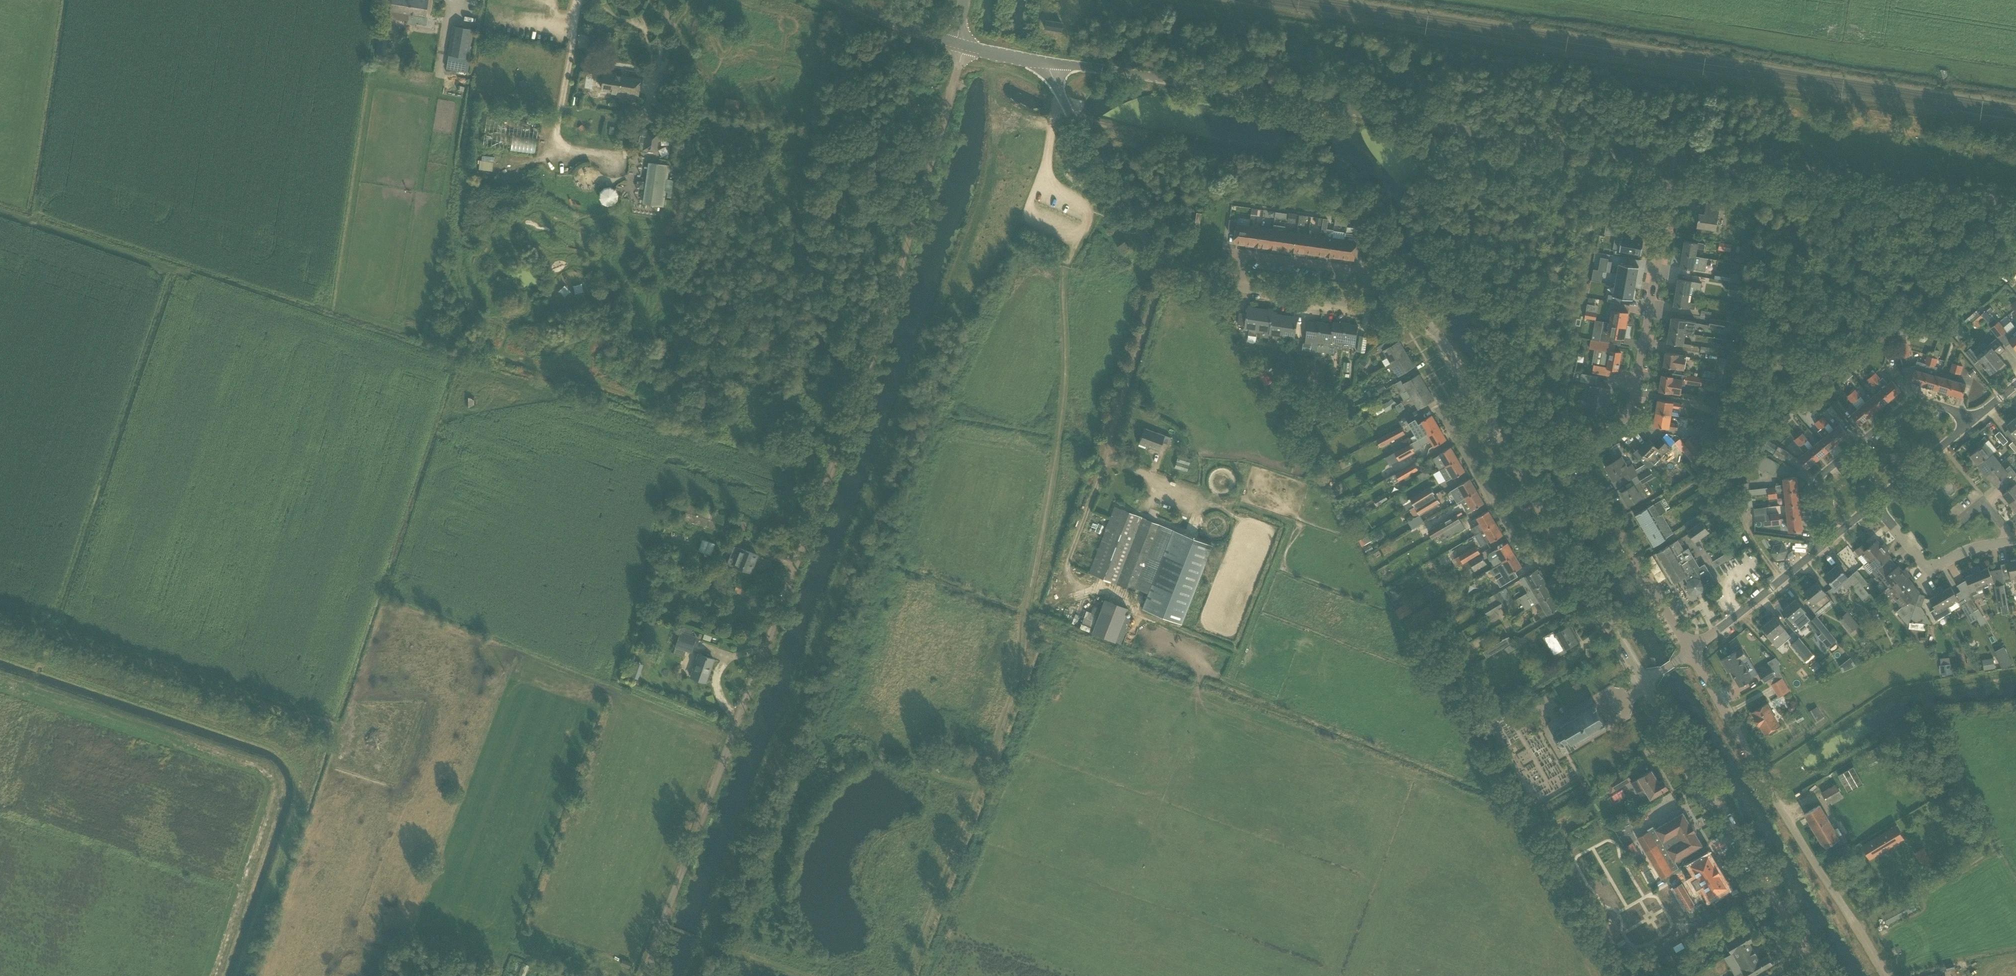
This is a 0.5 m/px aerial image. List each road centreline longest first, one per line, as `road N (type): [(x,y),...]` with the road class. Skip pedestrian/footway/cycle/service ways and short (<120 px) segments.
road 1 (track): [(651,975),(881,342),(964,46)]
road 2 (tertiary): [(1678,156),(1616,154),(1050,63)]
road 3 (residential): [(1691,651),(1582,465),(1587,449),(1631,409),(1678,156)]
road 4 (track): [(1077,125),(1335,166),(1360,194),(1434,329)]
road 5 (residential): [(1887,975),(1691,651)]
road 6 (tertiary): [(1817,975),(1643,682)]
road 7 (tertiary): [(2015,203),(1678,156)]
road 8 (tertiary): [(1239,288),(1184,270),(1142,231),(1050,63)]
road 9 (residential): [(1818,550),(1815,485),(1823,472),(1913,403),(1975,419)]
road 10 (residential): [(1474,392),(1447,408),(1445,423),(1525,554),(1545,556),(1563,545)]
road 11 (tertiary): [(1563,545),(1474,392)]
road 12 (residential): [(2015,541),(1931,569),(1874,503)]
road 13 (residential): [(1691,651),(1818,550)]
road 14 (residential): [(1363,306),(1368,272),(1243,254)]
road 15 (tertiary): [(1643,682),(1563,545)]
road 16 (tertiary): [(1474,392),(1434,329),(1363,306)]
road 17 (residential): [(1874,503),(1975,419)]
road 18 (tertiary): [(1363,306),(1239,288)]
road 19 (tertiary): [(956,44),(841,0)]

